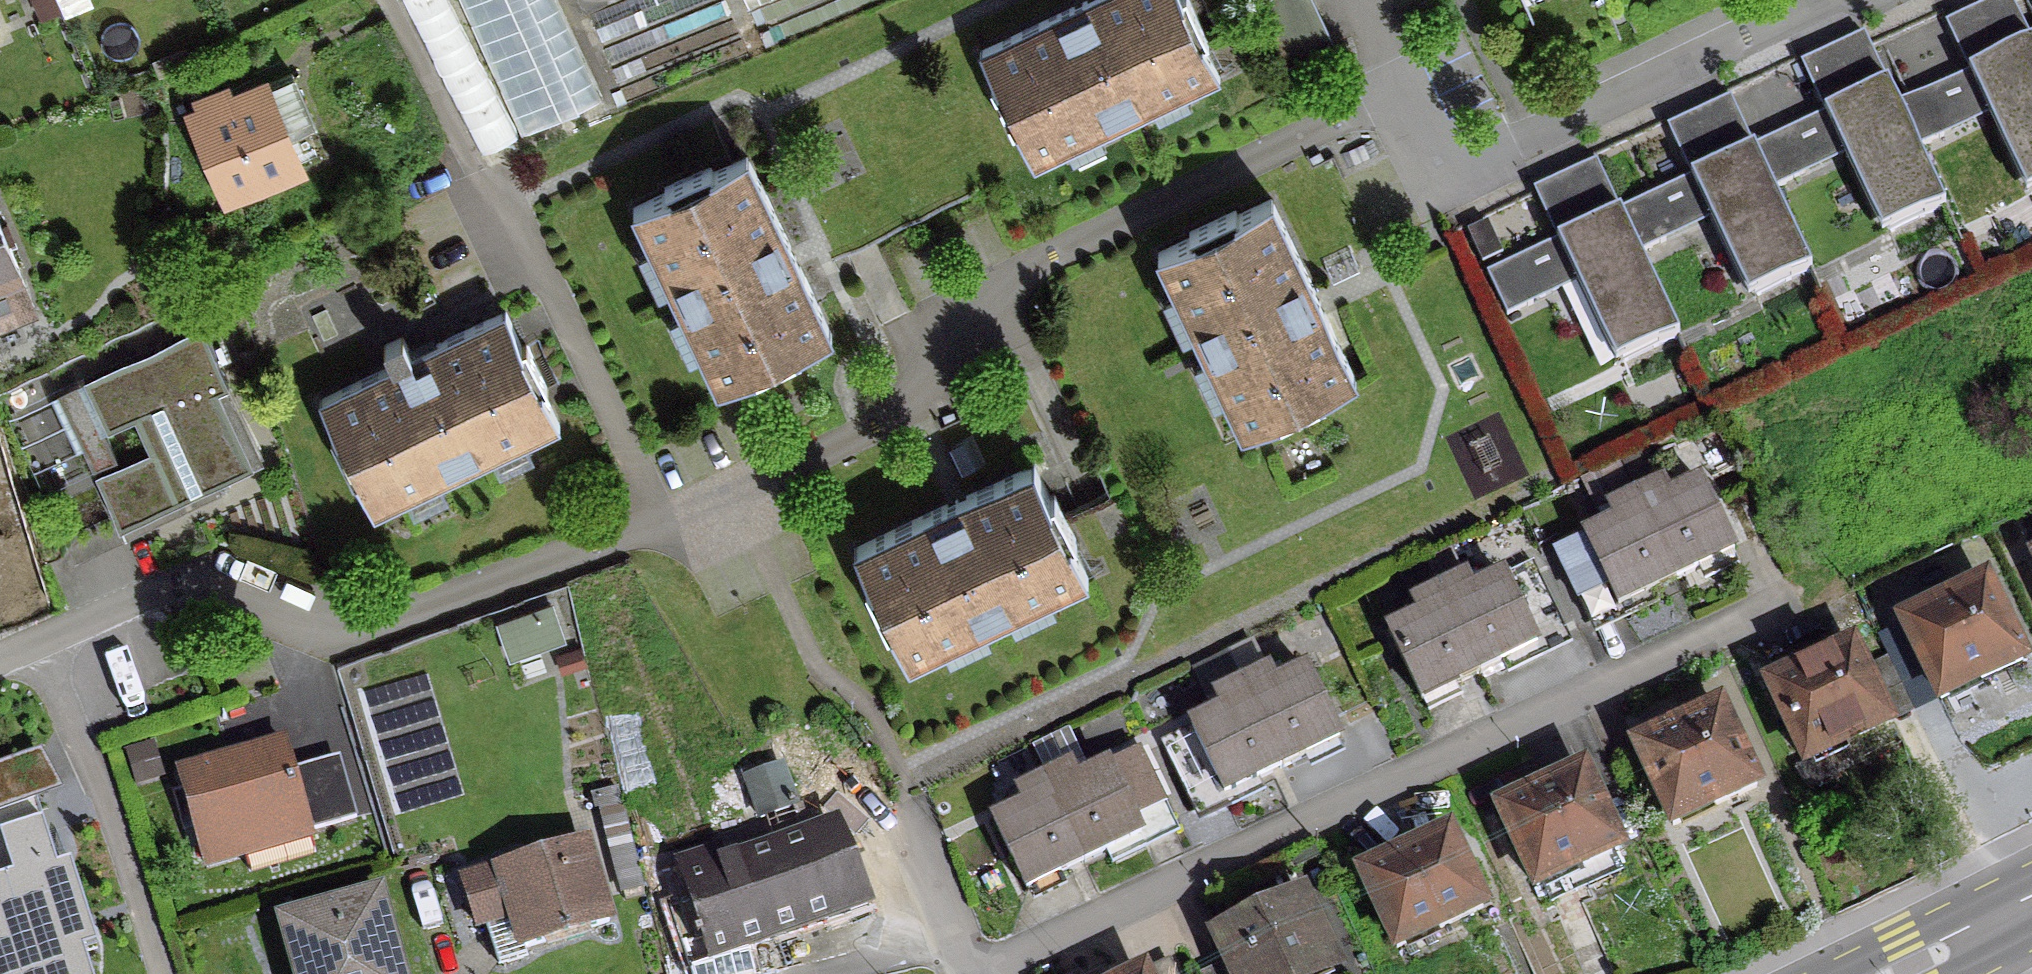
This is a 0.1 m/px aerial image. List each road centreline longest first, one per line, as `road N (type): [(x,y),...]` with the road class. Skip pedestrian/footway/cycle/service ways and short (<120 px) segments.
road 1 (residential): [(1397,90),(994,285),(931,330),(915,384),(885,419),(693,510),(375,627),(310,621),(217,589),(172,589),(0,661)]
road 2 (residential): [(976,973),(1792,596)]
road 3 (residential): [(1397,90),(1434,148),(1487,144),(1799,0)]
road 4 (residential): [(968,973),(901,798)]
road 5 (tertiary): [(1895,973),(2031,904)]

